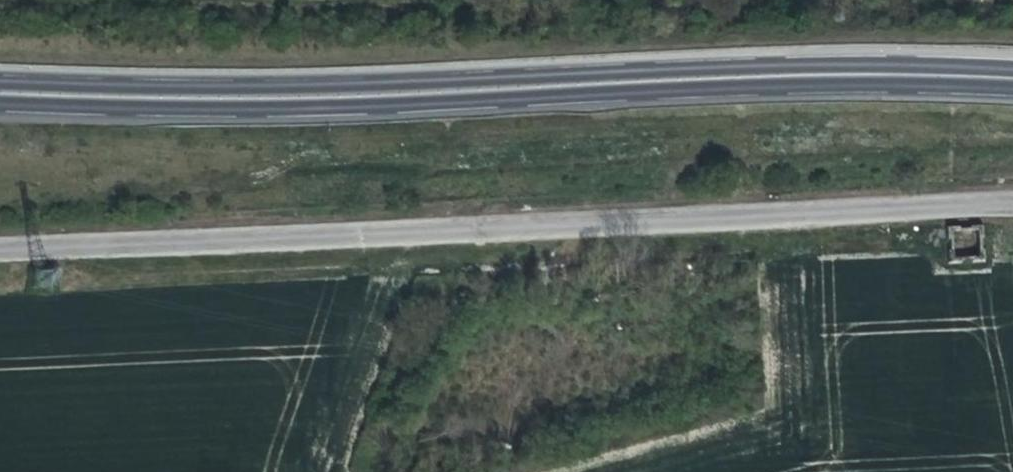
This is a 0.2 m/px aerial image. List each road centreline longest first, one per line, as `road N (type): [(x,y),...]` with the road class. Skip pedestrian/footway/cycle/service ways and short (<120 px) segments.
road 1 (unclassified): [(1012,204),(0,249)]
road 2 (motorway): [(1012,63),(848,60),(369,84),(0,79)]
road 3 (motorway): [(0,99),(289,105),(852,81),(1012,86)]

